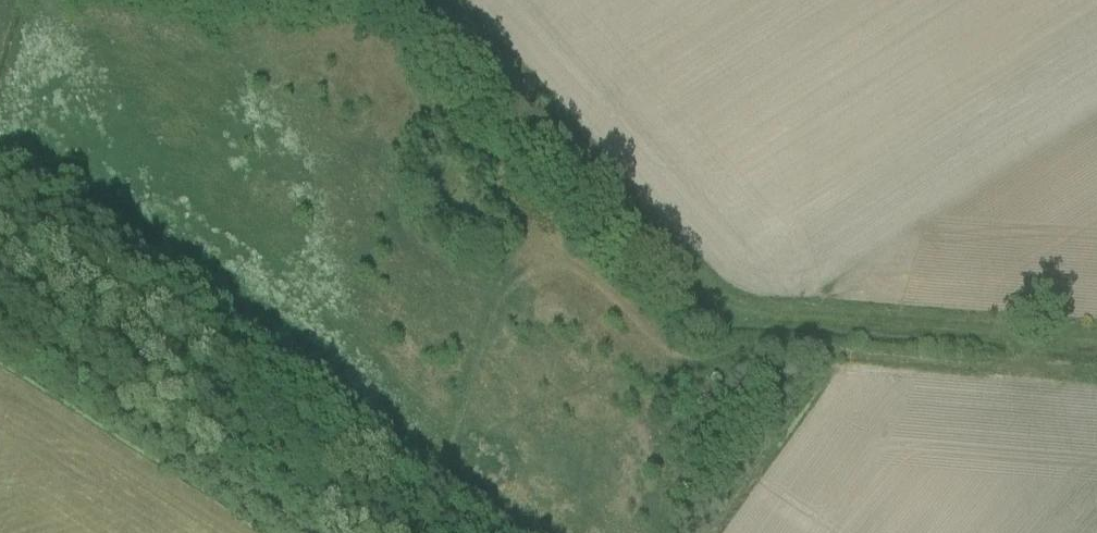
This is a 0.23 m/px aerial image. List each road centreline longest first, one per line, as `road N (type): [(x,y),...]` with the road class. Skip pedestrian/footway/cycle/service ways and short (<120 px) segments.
road 1 (track): [(426,532),(494,323),(551,235),(657,331),(698,351),(779,347),(1019,366),(1040,328)]
road 2 (track): [(1040,328),(736,305),(445,0)]

